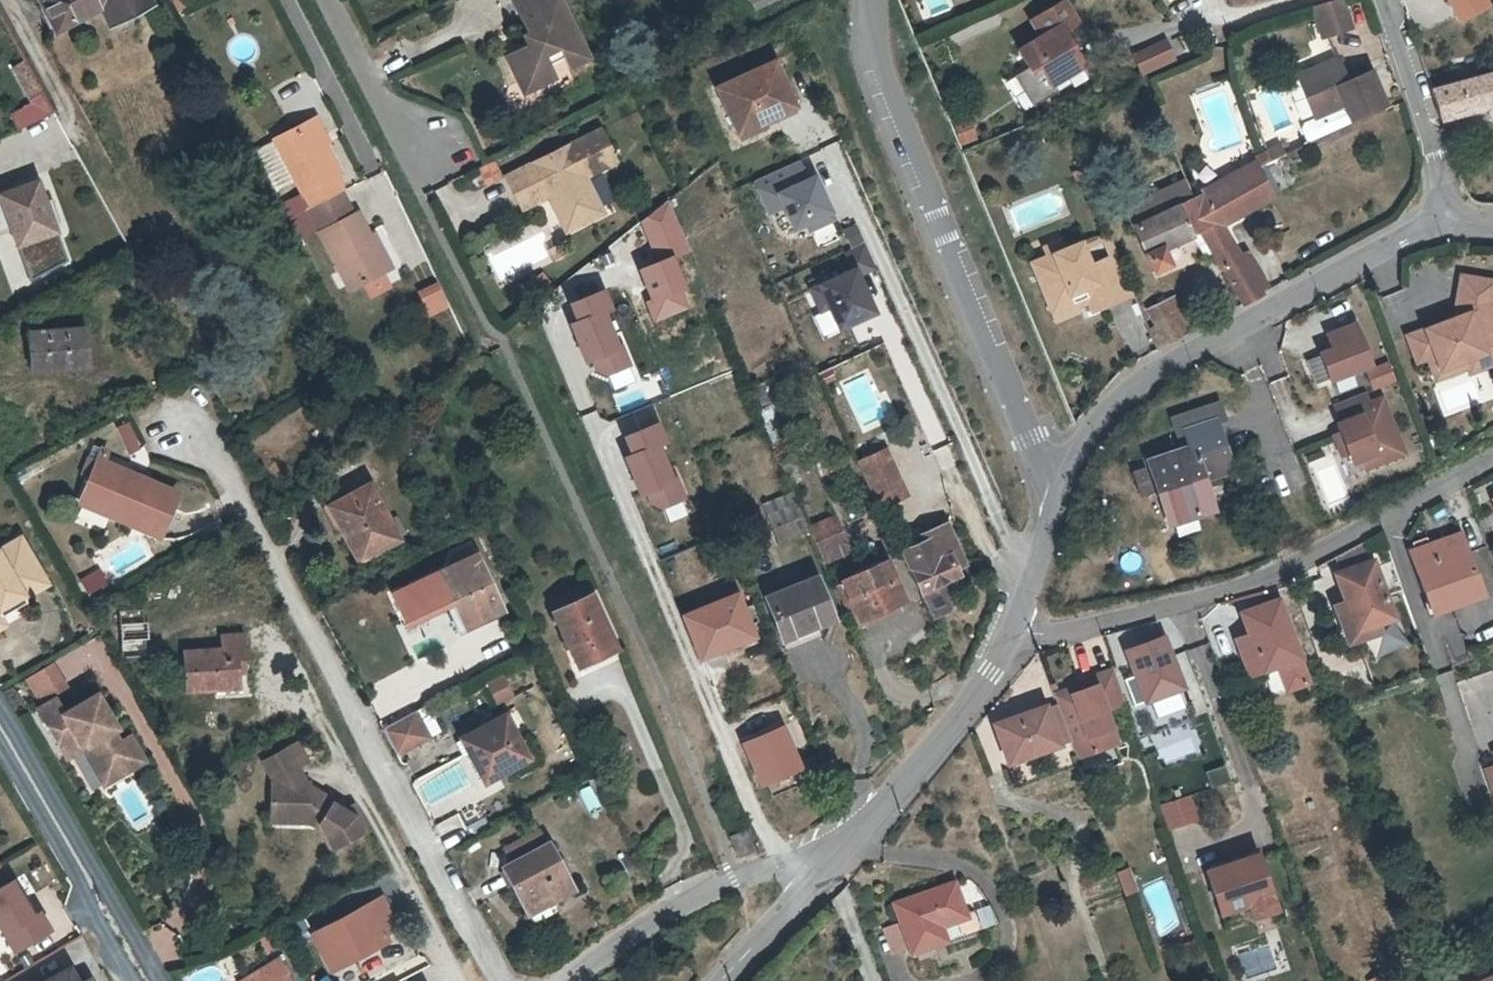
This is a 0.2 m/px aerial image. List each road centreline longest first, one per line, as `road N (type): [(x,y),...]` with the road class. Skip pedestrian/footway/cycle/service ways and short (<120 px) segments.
road 1 (residential): [(192,436),(226,475),(500,980)]
road 2 (residential): [(1063,483),(1028,437),(978,320),(876,58),(871,0)]
road 3 (residential): [(1007,634),(1157,610),(1236,587),(1492,458)]
road 4 (residential): [(1063,483),(1101,412),(1176,359),(1405,235),(1441,226)]
road 5 (residential): [(814,877),(906,782),(1007,634)]
road 6 (residential): [(568,980),(709,890),(786,865),(801,865),(814,877)]
road 7 (residential): [(138,980),(0,748)]
road 8 (residential): [(1441,226),(1428,127),(1383,0)]
road 9 (residential): [(417,182),(328,0)]
road 10 (unclassified): [(284,0),(368,167)]
road 11 (residential): [(1007,634),(1034,588),(1063,483)]
road 12 (residential): [(722,980),(814,877)]

